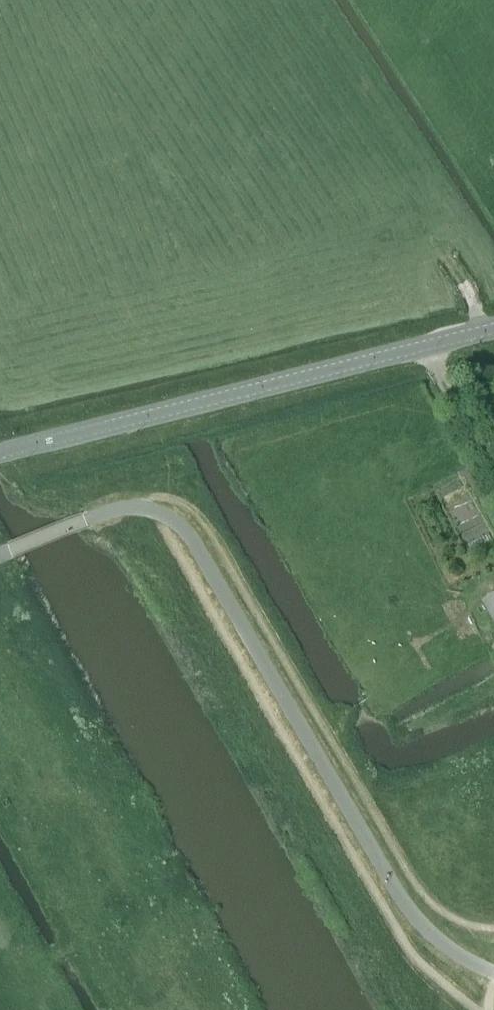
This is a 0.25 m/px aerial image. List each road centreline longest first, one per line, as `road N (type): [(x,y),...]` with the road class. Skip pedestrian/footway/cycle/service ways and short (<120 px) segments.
road 1 (track): [(146,506),(158,495),(194,514),(413,879),(433,904),(493,928)]
road 2 (tertiary): [(0,454),(493,328)]

